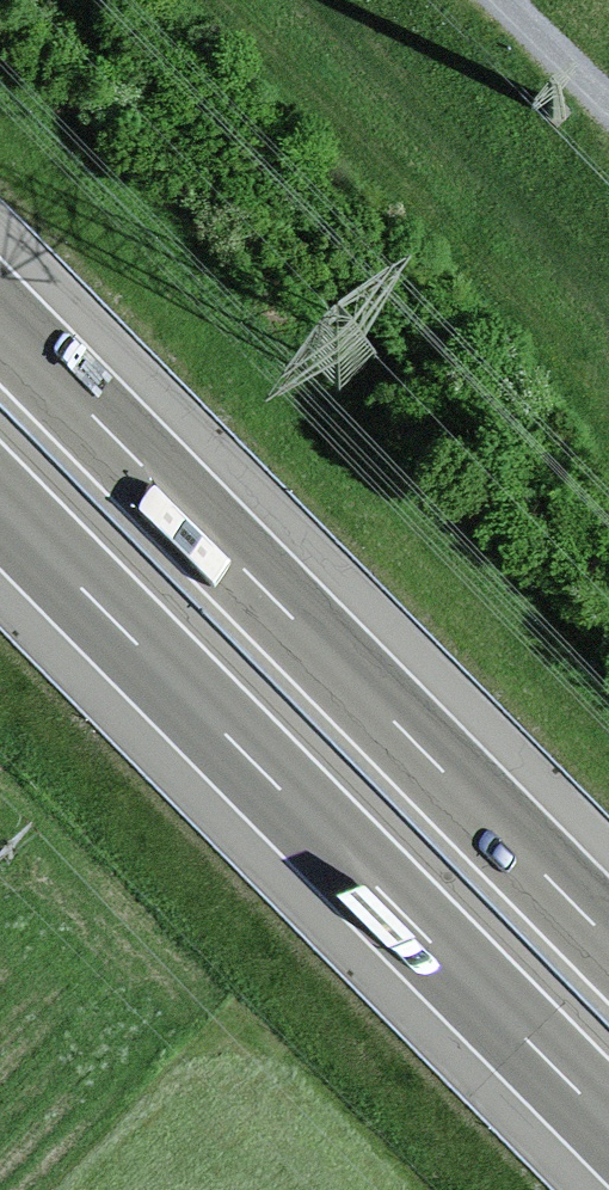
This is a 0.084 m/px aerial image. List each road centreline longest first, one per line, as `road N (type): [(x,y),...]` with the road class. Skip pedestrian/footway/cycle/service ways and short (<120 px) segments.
road 1 (motorway): [(0,508),(608,1127)]
road 2 (motorway): [(608,937),(0,319)]
road 3 (track): [(503,0),(608,106)]

